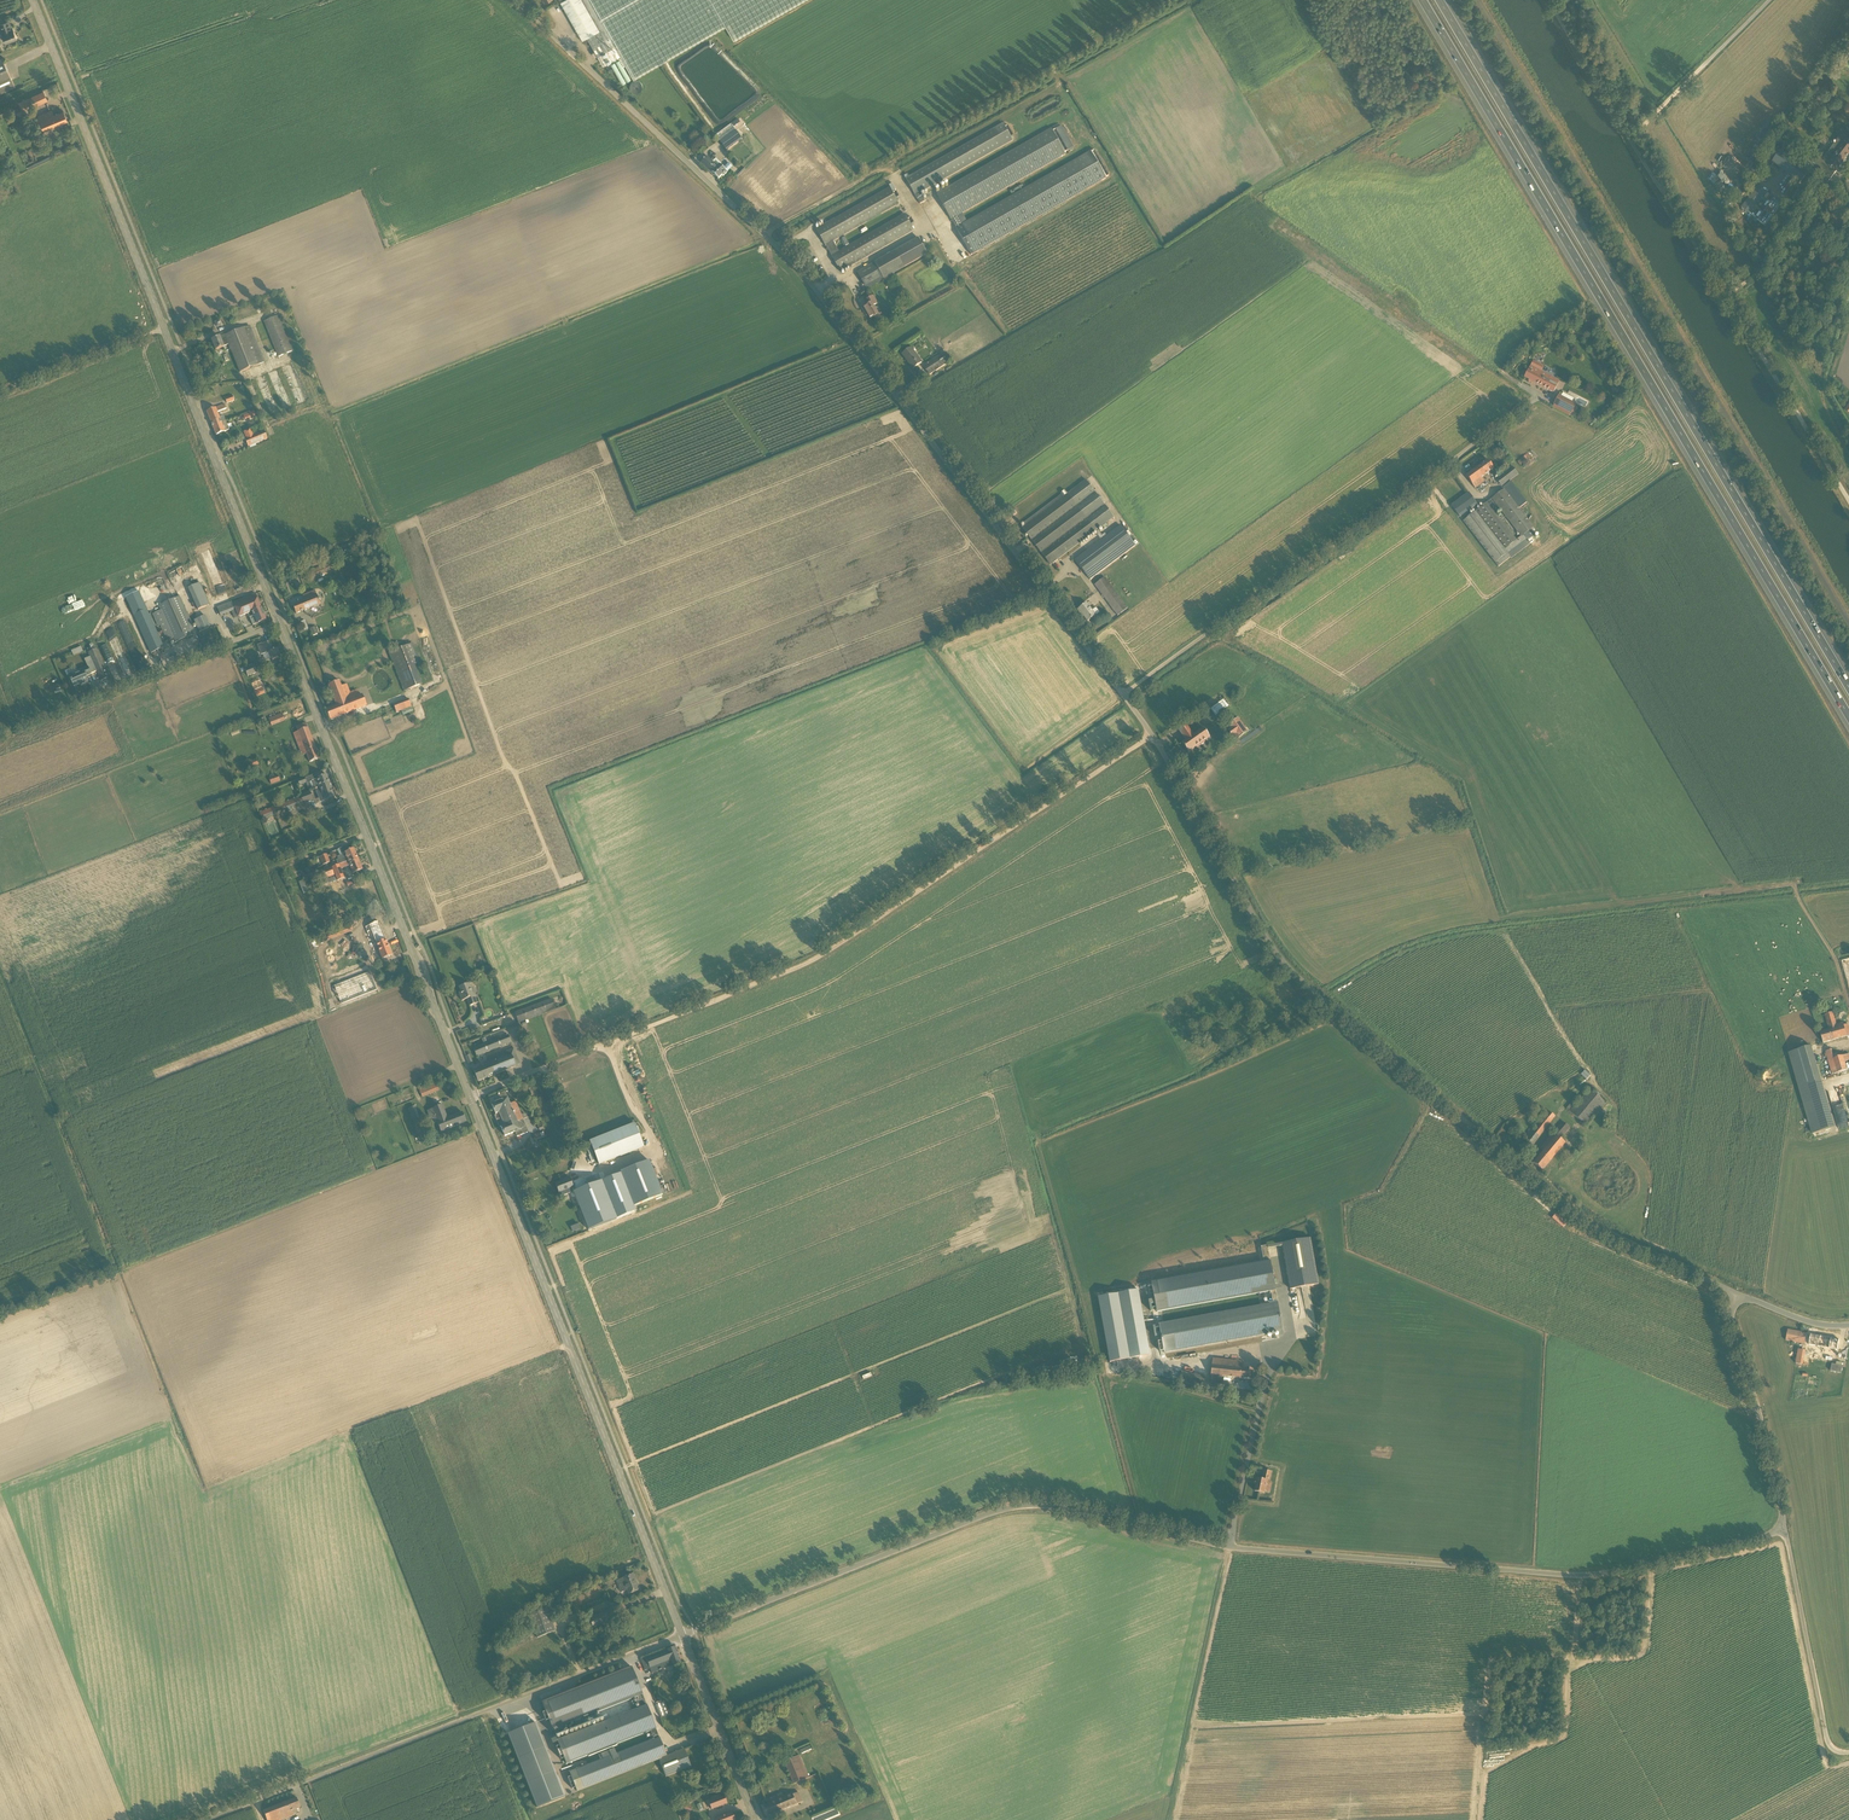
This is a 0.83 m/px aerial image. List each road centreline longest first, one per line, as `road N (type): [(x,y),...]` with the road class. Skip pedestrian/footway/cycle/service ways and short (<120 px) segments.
road 1 (secondary): [(683,1635),(280,623)]
road 2 (unclassified): [(1130,696),(808,275),(514,0)]
road 3 (unclassified): [(1737,1296),(1619,1240),(1543,1187),(1310,980),(1273,936),(1130,696)]
road 4 (motorway): [(1423,0),(1848,715)]
road 5 (motorway): [(1848,685),(1440,0)]
road 6 (track): [(478,1095),(808,963),(1152,737)]
road 7 (unclassified): [(1848,618),(1481,0)]
road 8 (secondary): [(280,623),(34,0)]
road 9 (track): [(1548,0),(1848,500)]
road 10 (unclassified): [(683,1635),(1019,1505),(1058,1504),(1234,1548)]
road 11 (unclassified): [(1234,1548),(1608,1572),(1788,1533)]
road 12 (unclassified): [(205,1819),(683,1635)]
road 13 (unclassified): [(1130,696),(1533,402)]
road 14 (track): [(1234,1548),(1173,1819)]
road 15 (unclassified): [(1788,1533),(1732,1319),(1737,1296)]
road 16 (unclassified): [(1848,1753),(1829,1740),(1788,1533)]
road 17 (secondary): [(754,1819),(683,1635)]
road 18 (unclassified): [(1623,130),(1648,120),(1768,0)]
road 19 (unclassified): [(104,694),(280,623)]
road 20 (track): [(164,329),(0,394)]
road 21 (unclassified): [(1234,1548),(1265,1406)]

